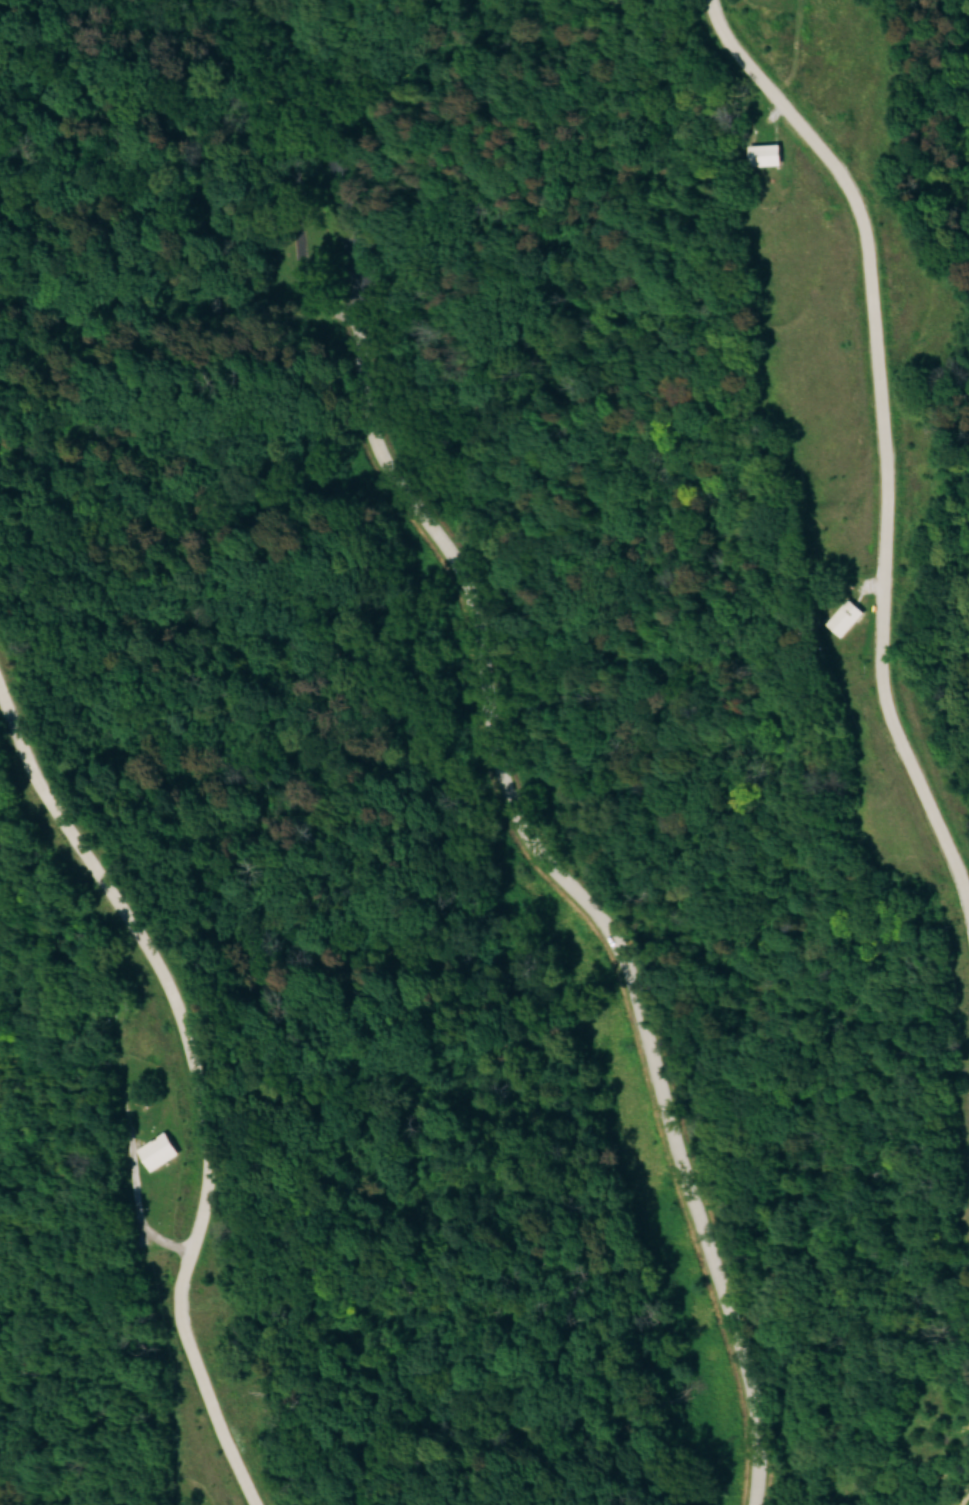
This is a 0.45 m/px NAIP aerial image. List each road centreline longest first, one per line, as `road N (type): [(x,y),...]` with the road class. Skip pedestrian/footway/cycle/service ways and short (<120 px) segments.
road 1 (residential): [(749,1504),(758,1428),(734,1318),(628,961),(524,827),(471,572),(400,484),(367,424),(357,295)]
road 2 (residential): [(968,892),(880,693),(889,484),(875,300),(858,201),(727,35),(714,0)]
road 3 (residential): [(246,1504),(178,1292),(207,1206),(203,1090),(167,972),(43,793),(0,686)]
road 4 (residential): [(293,162),(327,122),(357,295),(342,309),(318,293),(307,272),(293,162)]
road 5 (residential): [(305,0),(327,122)]

